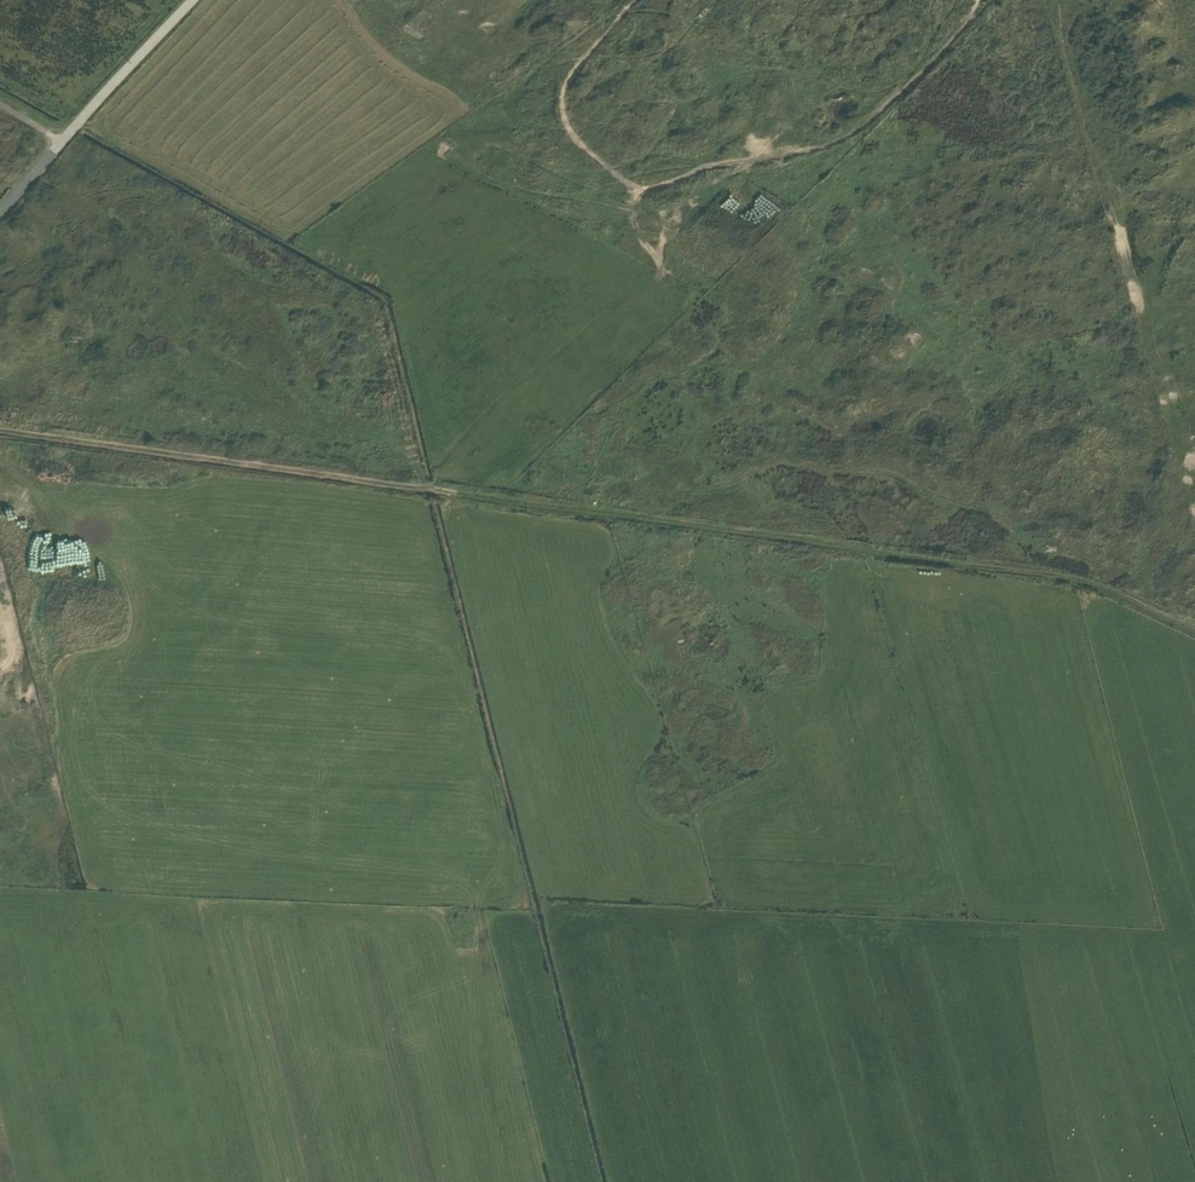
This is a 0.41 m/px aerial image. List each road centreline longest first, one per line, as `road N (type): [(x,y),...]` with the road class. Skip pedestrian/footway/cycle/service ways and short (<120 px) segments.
road 1 (track): [(1194,632),(1103,593),(1044,581),(454,498),(0,422)]
road 2 (unclassified): [(0,209),(189,0)]

